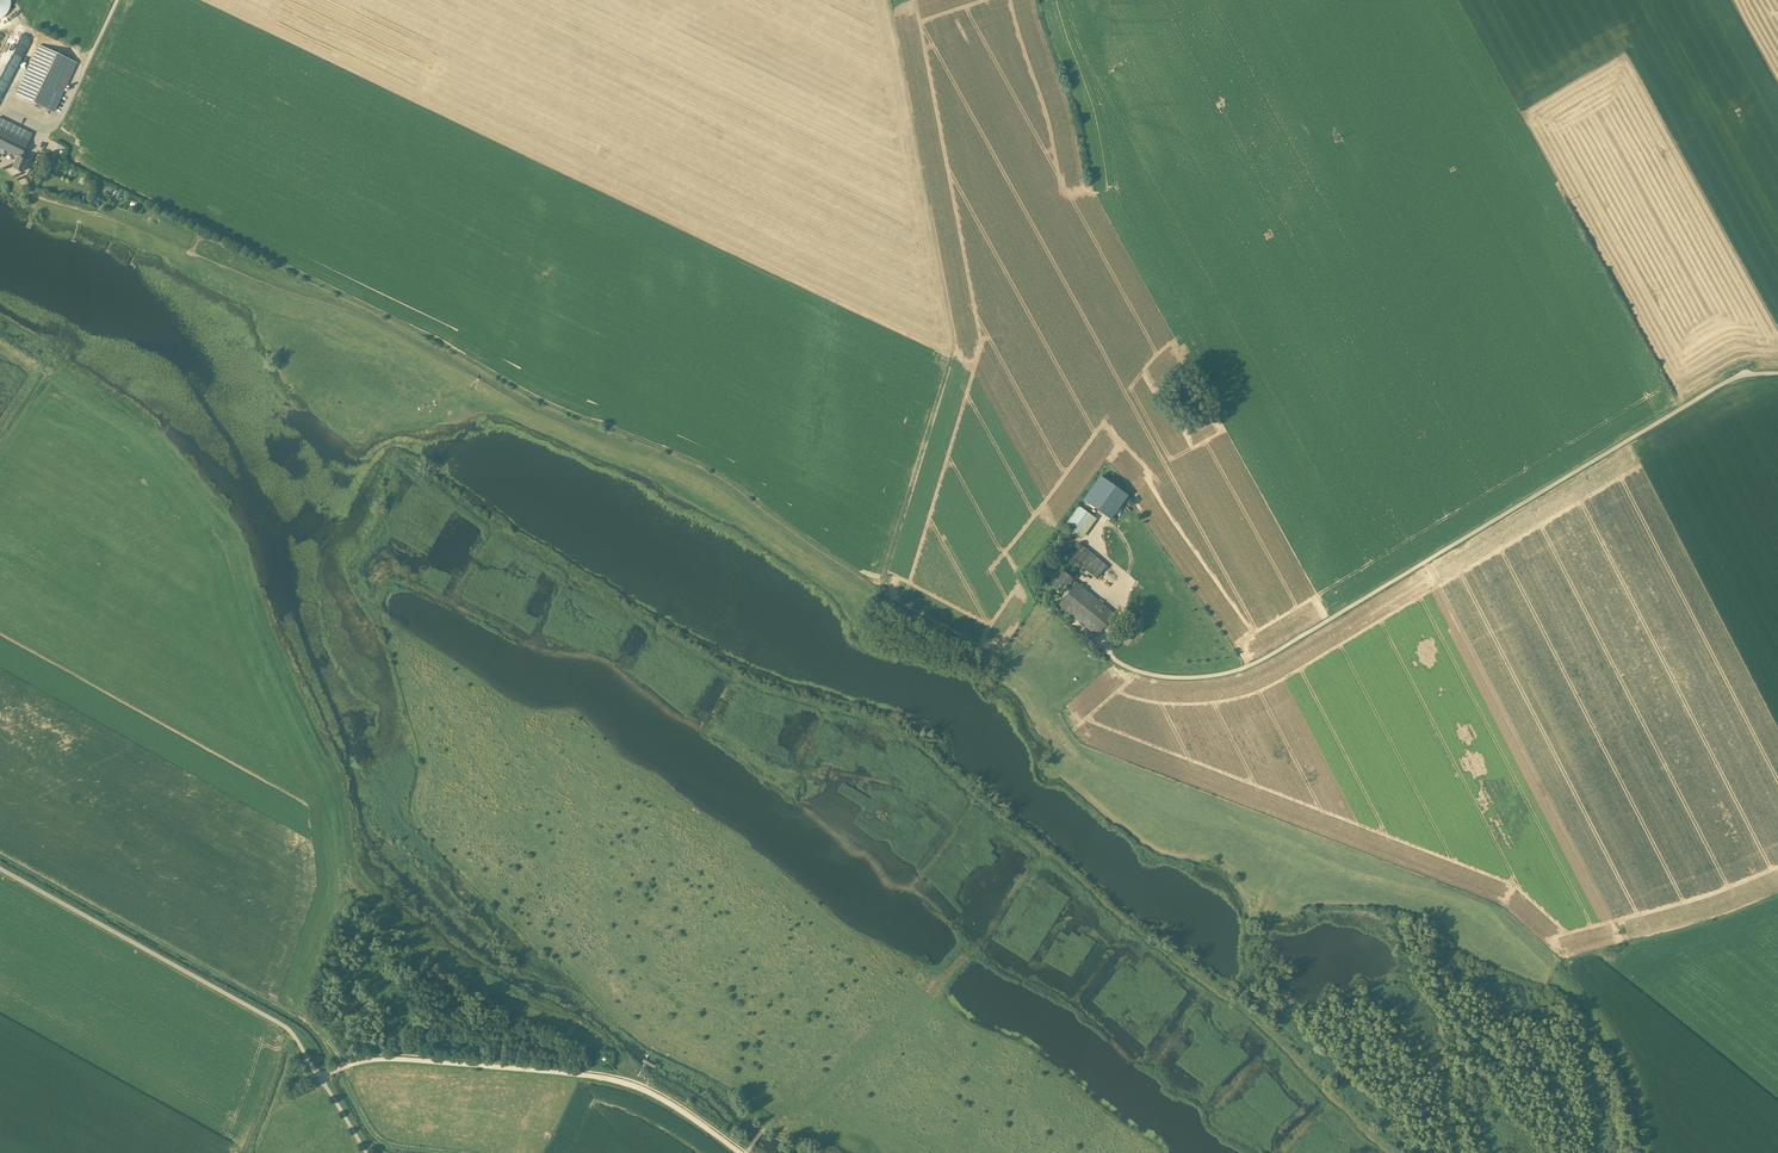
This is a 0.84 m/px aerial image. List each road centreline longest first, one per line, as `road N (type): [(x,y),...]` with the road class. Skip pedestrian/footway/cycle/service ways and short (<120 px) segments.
road 1 (unclassified): [(1777,374),(1747,376),(1641,433),(1236,671),(1170,678),(1135,671),(1106,650)]
road 2 (track): [(320,1079),(364,1060),(412,1058),(609,1079),(677,1107),(741,1152)]
road 3 (unclassified): [(0,867),(283,1026),(320,1079)]
road 4 (track): [(773,1117),(921,1004),(969,943),(977,912)]
road 5 (unclassified): [(118,0),(53,125),(0,111)]

